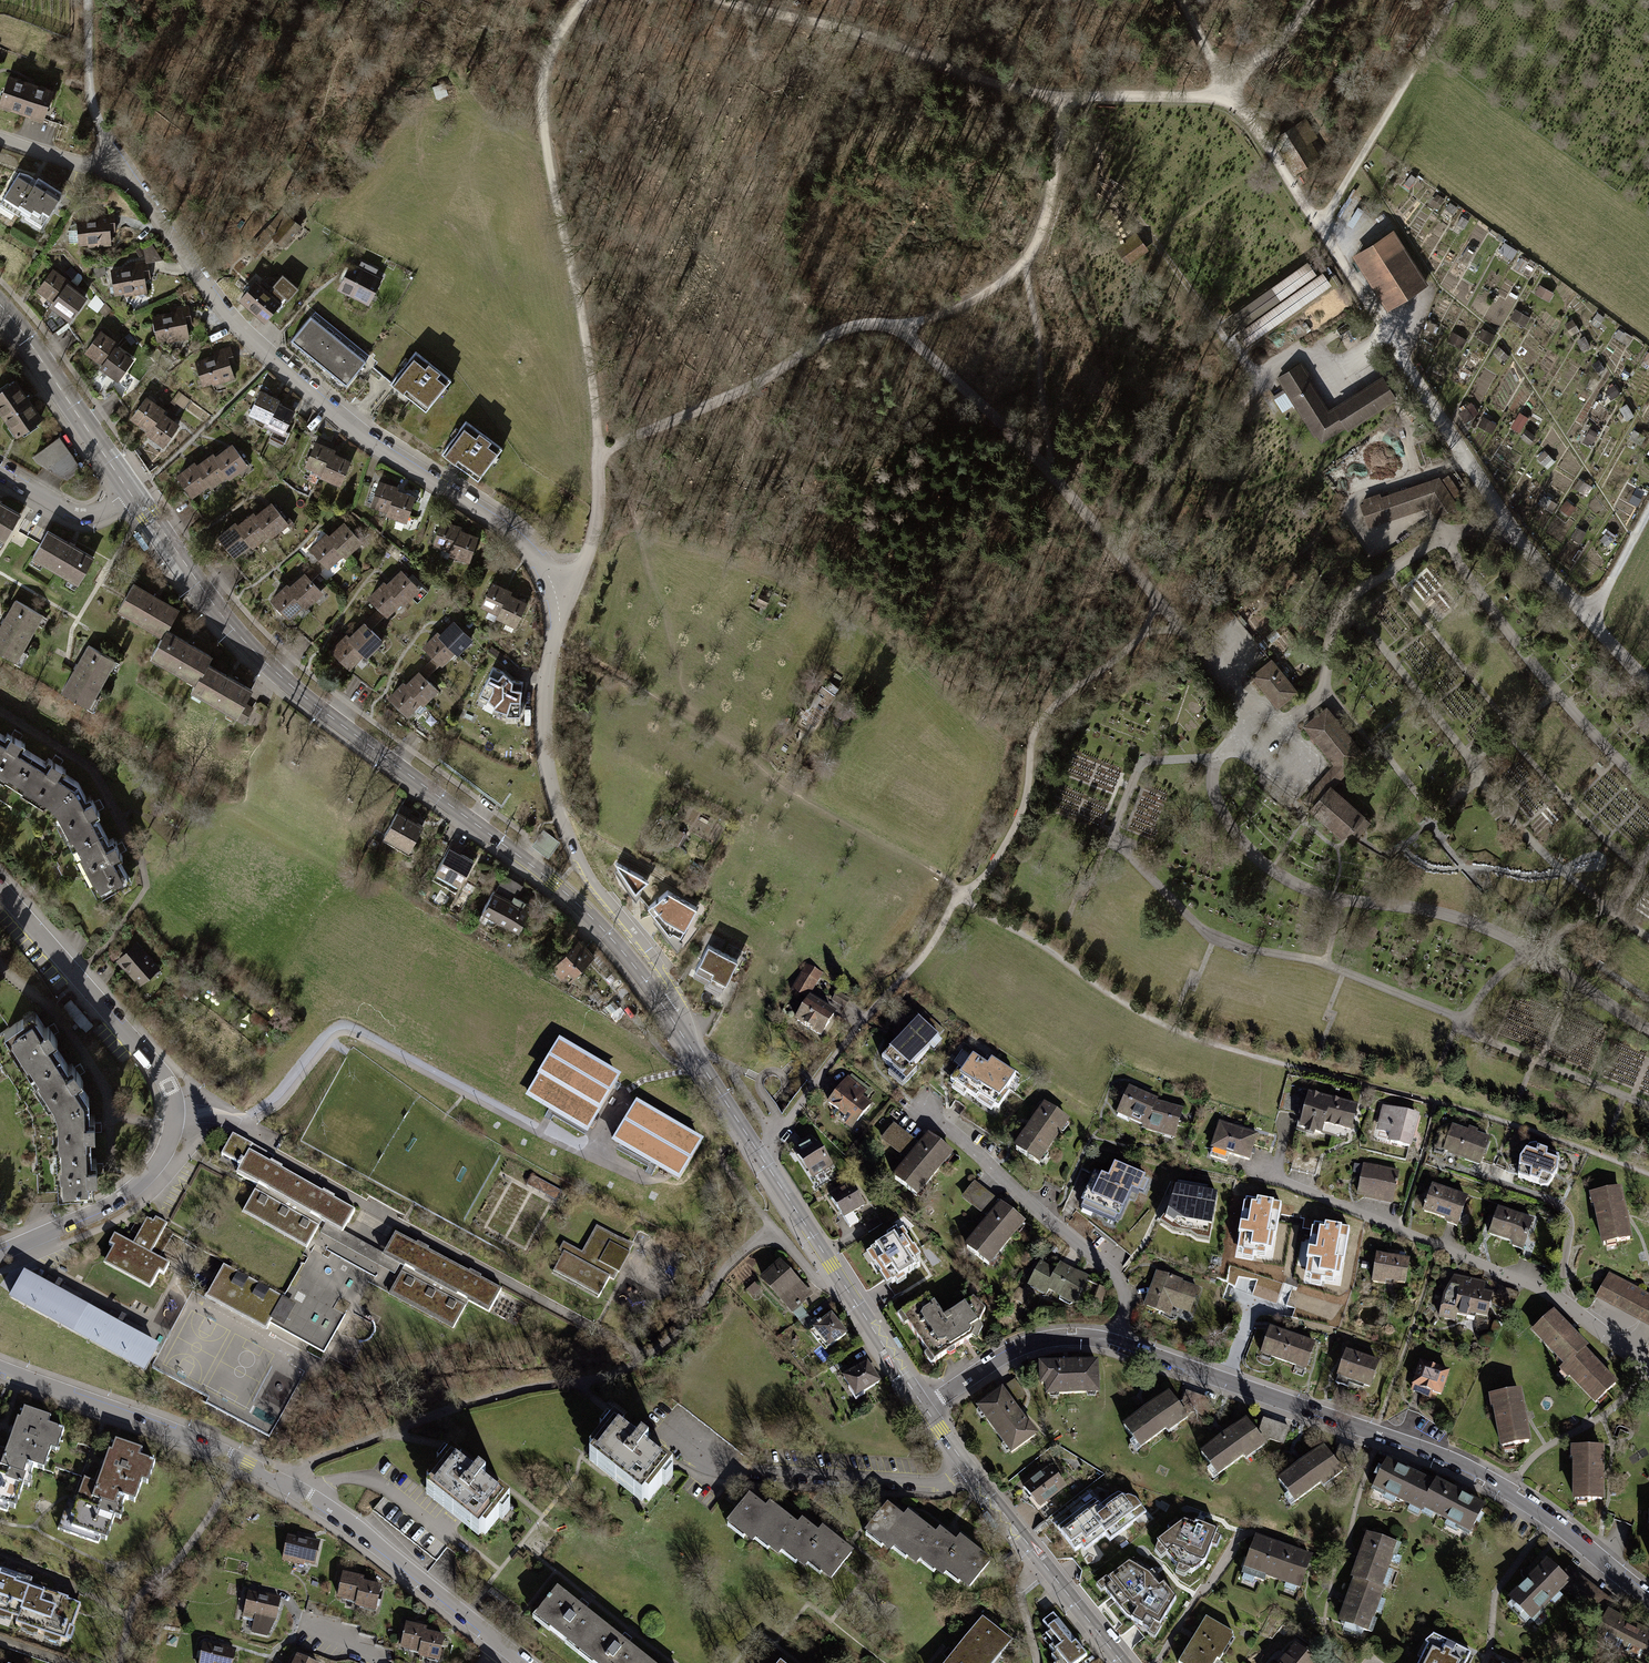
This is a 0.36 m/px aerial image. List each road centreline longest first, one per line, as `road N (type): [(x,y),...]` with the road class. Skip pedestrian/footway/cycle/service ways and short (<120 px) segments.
road 1 (tertiary): [(671,1018),(629,960),(553,882),(269,668),(130,494)]
road 2 (residential): [(553,592),(519,538),(349,428),(254,345),(134,183),(0,140)]
road 3 (unclassified): [(1648,688),(1509,524),(1266,141),(1223,97)]
road 4 (residential): [(521,1662),(315,1500),(169,1431),(0,1369)]
road 5 (residential): [(1648,1596),(1550,1517),(1470,1469),(1113,1341)]
road 6 (residential): [(0,1252),(121,1198),(157,1163),(172,1114),(158,1071),(0,890)]
road 7 (track): [(1223,97),(1025,91),(854,31),(725,0)]
road 8 (track): [(599,451),(542,85),(565,24),(587,0)]
road 9 (residential): [(671,1018),(678,1005),(671,985),(593,883),(562,821),(542,731),(553,592)]
road 10 (tertiary): [(924,1407),(671,1018)]
road 11 (residential): [(1648,1370),(1524,1281),(1283,1183),(1269,1168)]
road 12 (unclassified): [(1191,640),(1099,527),(910,328)]
road 13 (track): [(960,895),(993,861),(1016,819),(1032,728),(1136,639),(1151,593)]
road 14 (unclassified): [(910,328),(881,321),(841,330),(757,382),(599,451)]
road 15 (residential): [(923,1110),(1109,1272),(1120,1290),(1113,1341)]
road 16 (residential): [(966,1468),(920,1485),(740,1473),(715,1466),(682,1440)]
road 17 (track): [(1064,96),(1043,225),(1025,265),(922,325)]
road 18 (track): [(1452,0),(1320,232)]
road 19 (tertiary): [(1121,1662),(966,1468)]
road 20 (tertiary): [(130,494),(0,309)]
road 21 (track): [(1025,265),(1053,481)]
road 22 (residential): [(1113,1341),(1033,1341),(924,1407)]
road 23 (track): [(88,0),(91,98),(115,172)]
road 24 (track): [(863,1019),(915,966),(960,895)]
road 25 (residential): [(553,592),(575,579),(590,545),(599,451)]
road 26 (residential): [(0,473),(78,516),(130,494)]
road 27 (track): [(1223,97),(1312,0)]
road 28 (track): [(1585,618),(1648,510)]

